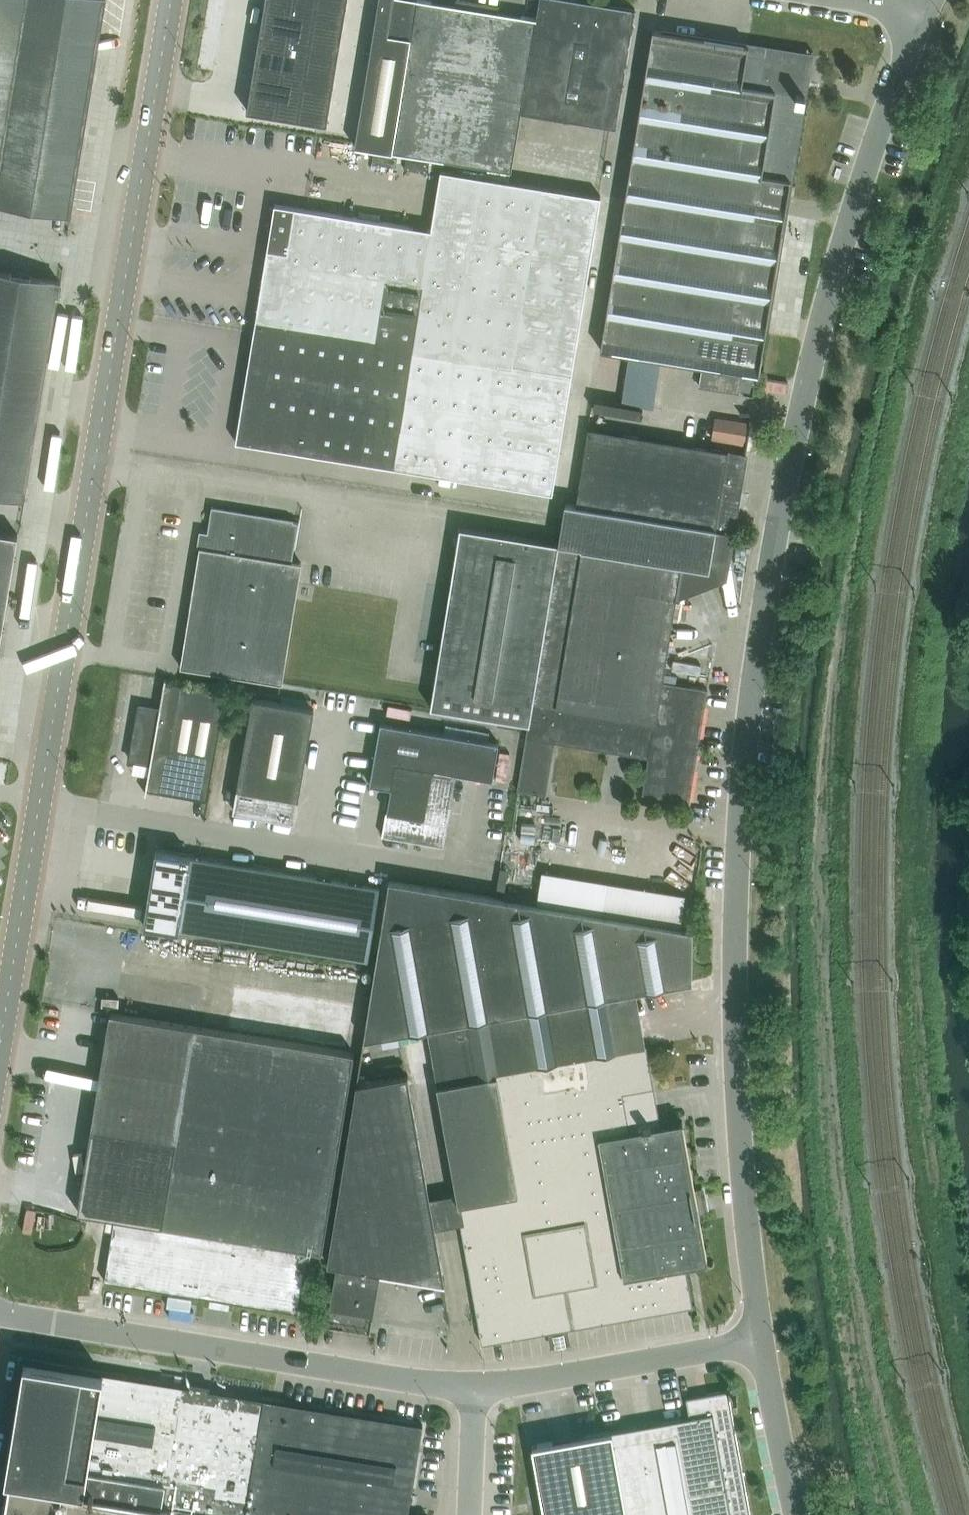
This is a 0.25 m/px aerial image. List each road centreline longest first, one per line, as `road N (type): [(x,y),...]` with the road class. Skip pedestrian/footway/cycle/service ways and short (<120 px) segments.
road 1 (unclassified): [(762,1341),(735,1031),(753,686),(784,495),(829,295),(866,168),(927,11)]
road 2 (tertiary): [(0,1046),(171,0)]
road 3 (unclassified): [(474,1385),(0,1314)]
road 4 (unclassified): [(474,1385),(762,1341)]
road 5 (unclassified): [(795,1514),(762,1341)]
road 6 (unclassified): [(469,1514),(474,1385)]

